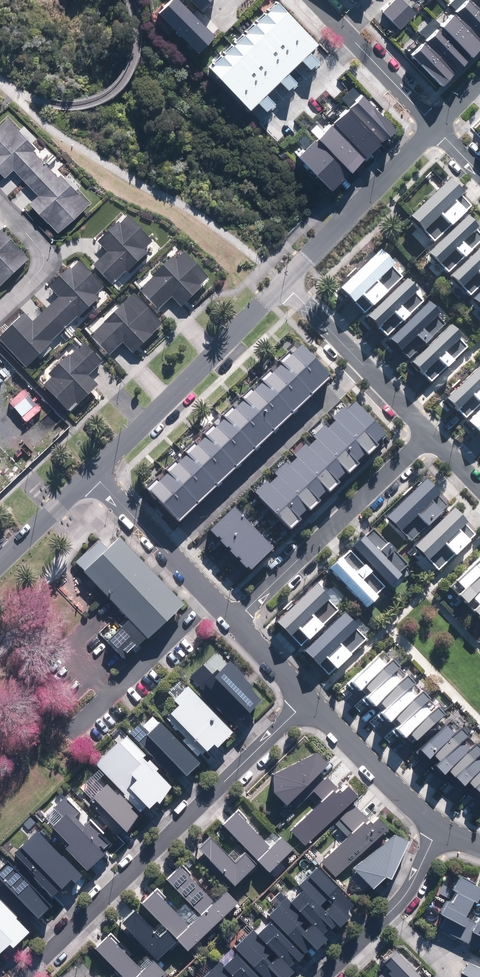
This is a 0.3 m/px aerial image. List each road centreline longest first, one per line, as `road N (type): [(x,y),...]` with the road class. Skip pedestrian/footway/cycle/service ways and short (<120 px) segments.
road 1 (residential): [(24,976),(308,699)]
road 2 (residential): [(161,542),(359,358)]
road 3 (residential): [(283,281),(92,470)]
road 4 (residential): [(237,619),(429,434)]
road 5 (residential): [(434,125),(283,281)]
road 6 (residential): [(308,699),(437,828)]
road 7 (residential): [(0,205),(47,257),(0,310)]
road 8 (residential): [(92,470),(0,560)]

